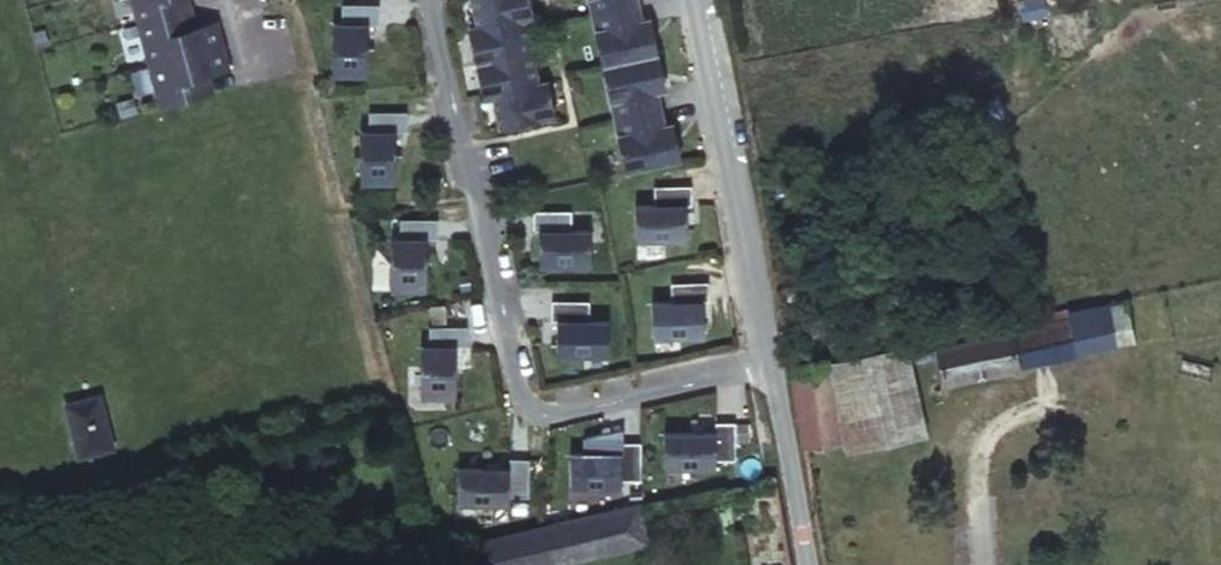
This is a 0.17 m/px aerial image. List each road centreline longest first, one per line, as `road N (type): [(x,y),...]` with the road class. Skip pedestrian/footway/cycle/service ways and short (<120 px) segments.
road 1 (residential): [(421,0),(514,392),(535,413),(761,362)]
road 2 (residential): [(761,362),(695,0)]
road 3 (residential): [(806,564),(761,362)]

